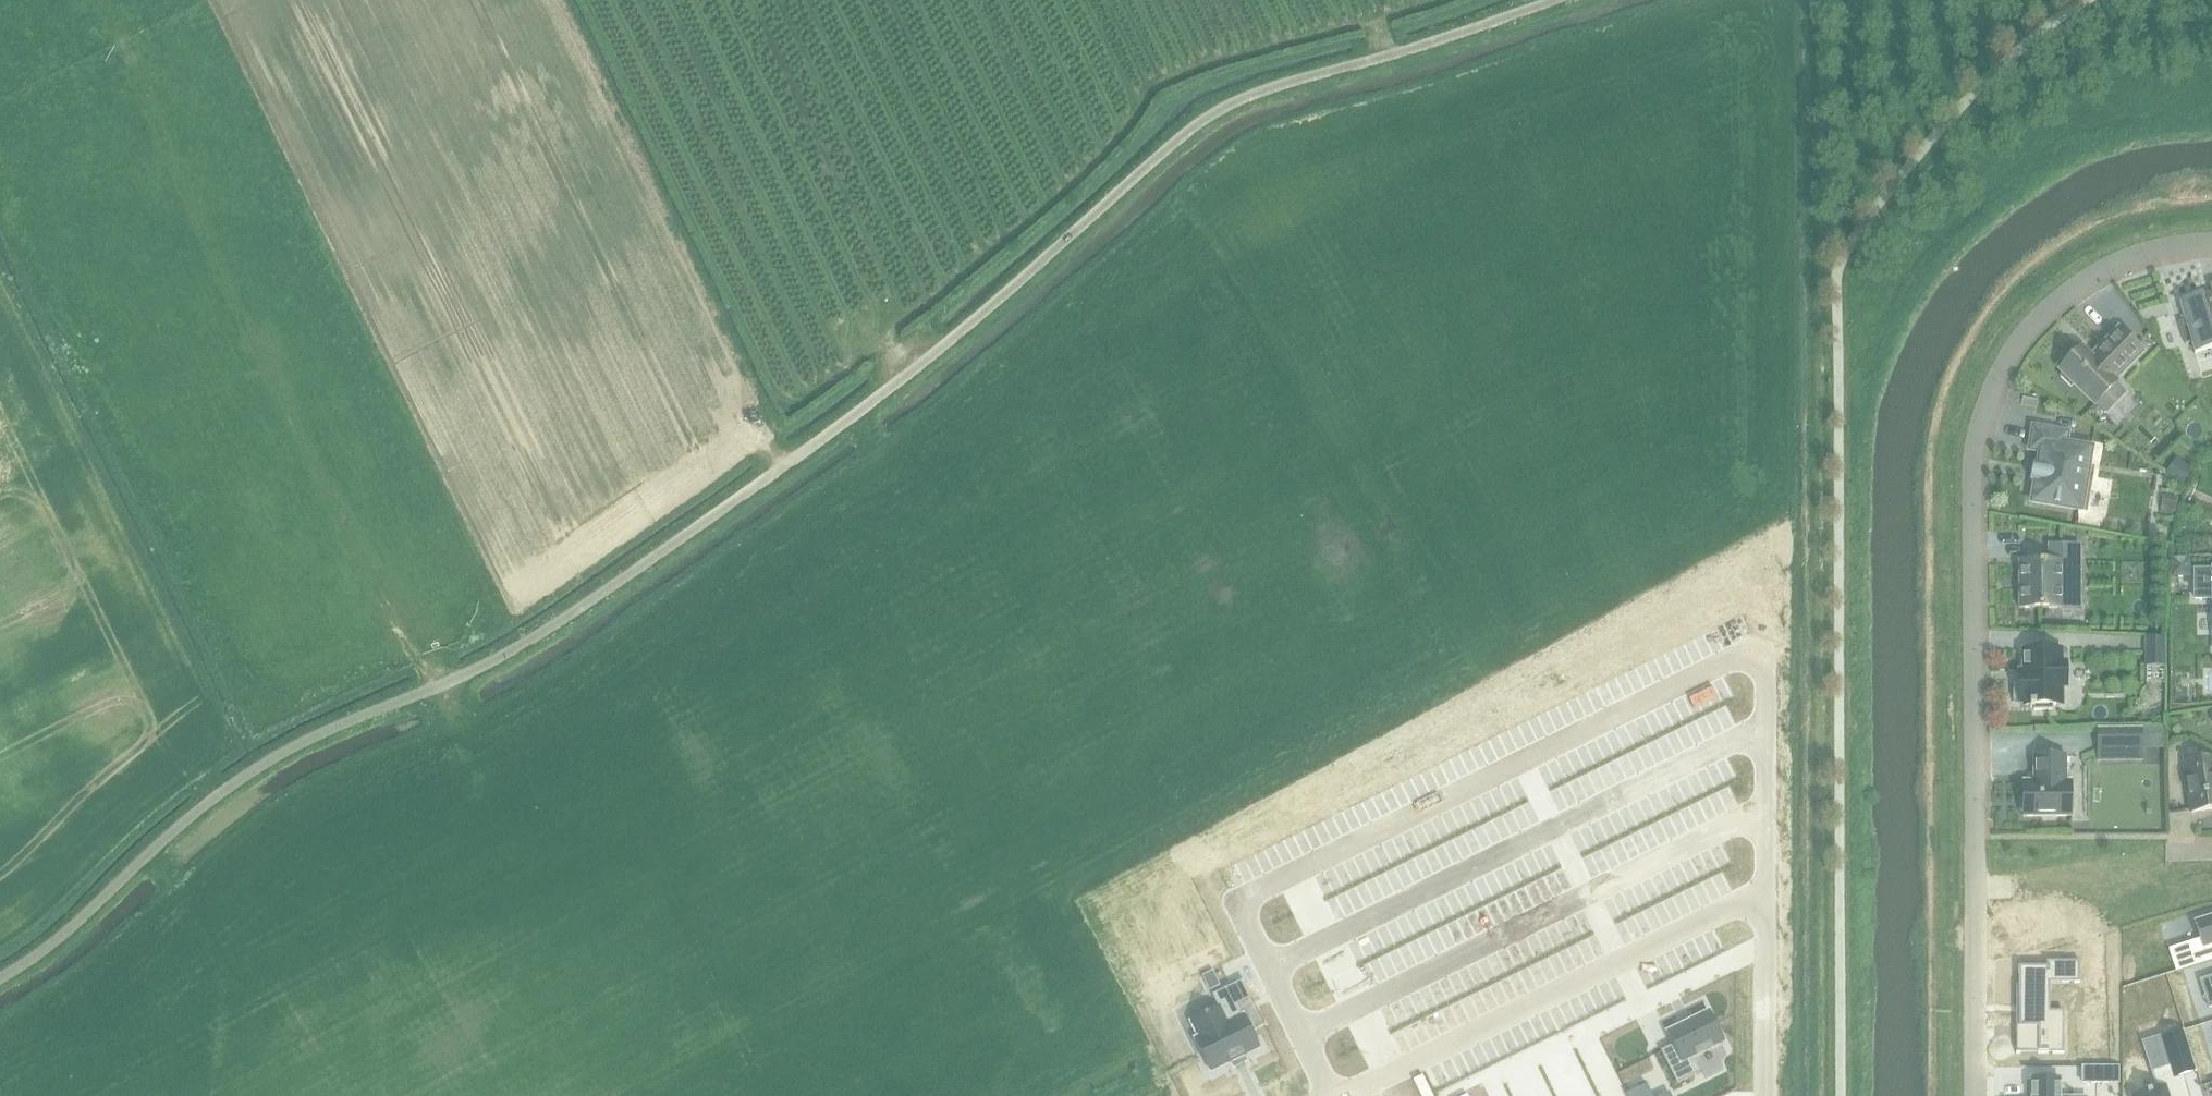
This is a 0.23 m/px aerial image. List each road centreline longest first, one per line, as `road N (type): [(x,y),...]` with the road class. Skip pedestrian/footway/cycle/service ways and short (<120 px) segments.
road 1 (unclassified): [(0,982),(43,957),(240,780),(518,653),(698,527),(934,353),(1212,115),(1264,89),(1450,39),(1556,0)]
road 2 (residential): [(2211,247),(2122,263),(2080,285),(2010,357),(1982,415),(1975,468),(1975,1095)]
road 3 (unclassified): [(1348,1095),(1767,892)]

